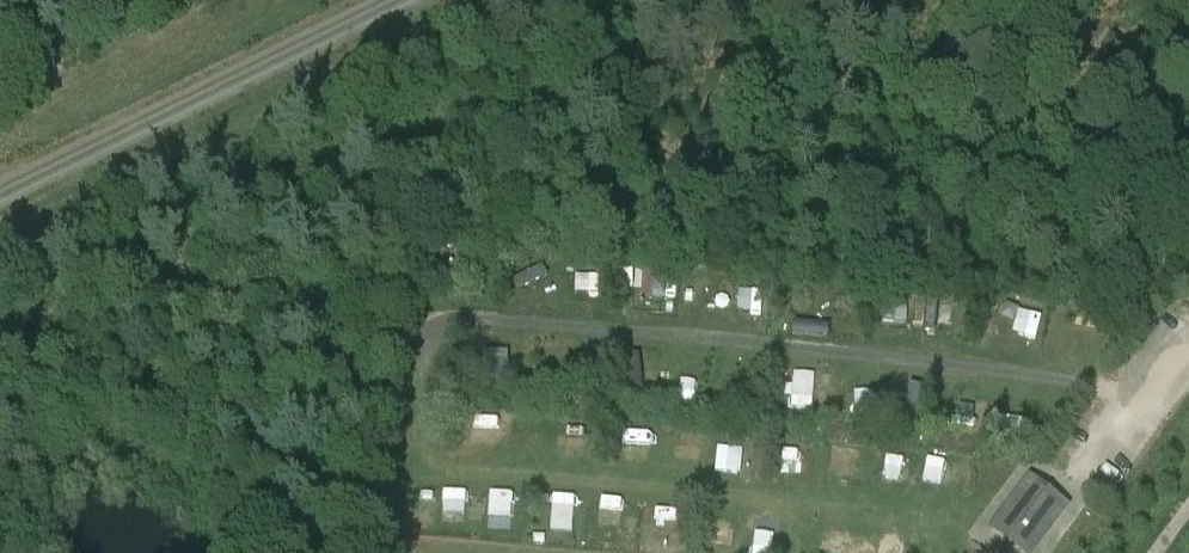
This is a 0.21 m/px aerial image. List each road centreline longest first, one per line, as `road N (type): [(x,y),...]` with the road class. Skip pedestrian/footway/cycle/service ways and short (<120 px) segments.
road 1 (track): [(1141,397),(1075,381),(576,325),(441,319),(413,346)]
road 2 (track): [(944,522),(704,488),(455,474),(414,447),(405,425),(413,346)]

